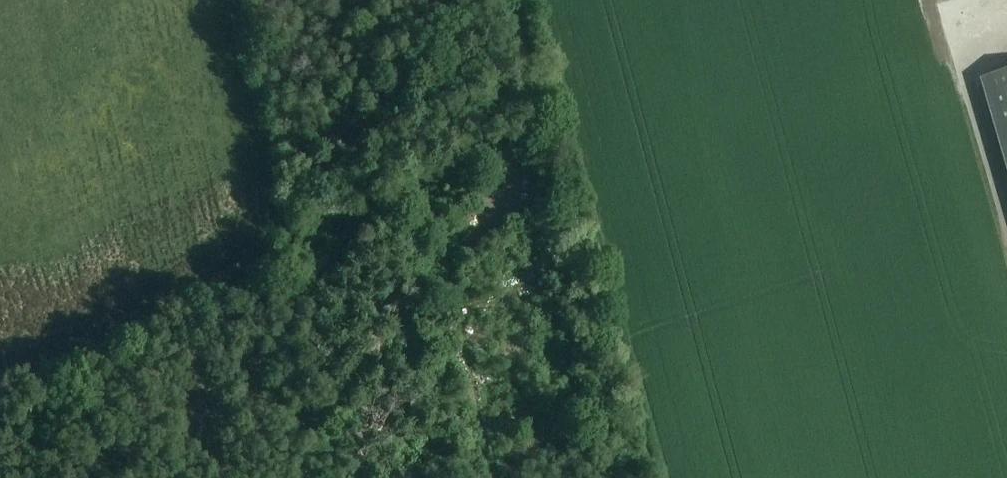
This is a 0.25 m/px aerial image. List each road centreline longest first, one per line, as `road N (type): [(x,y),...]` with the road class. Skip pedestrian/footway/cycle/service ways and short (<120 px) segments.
road 1 (track): [(509,0),(524,121)]

